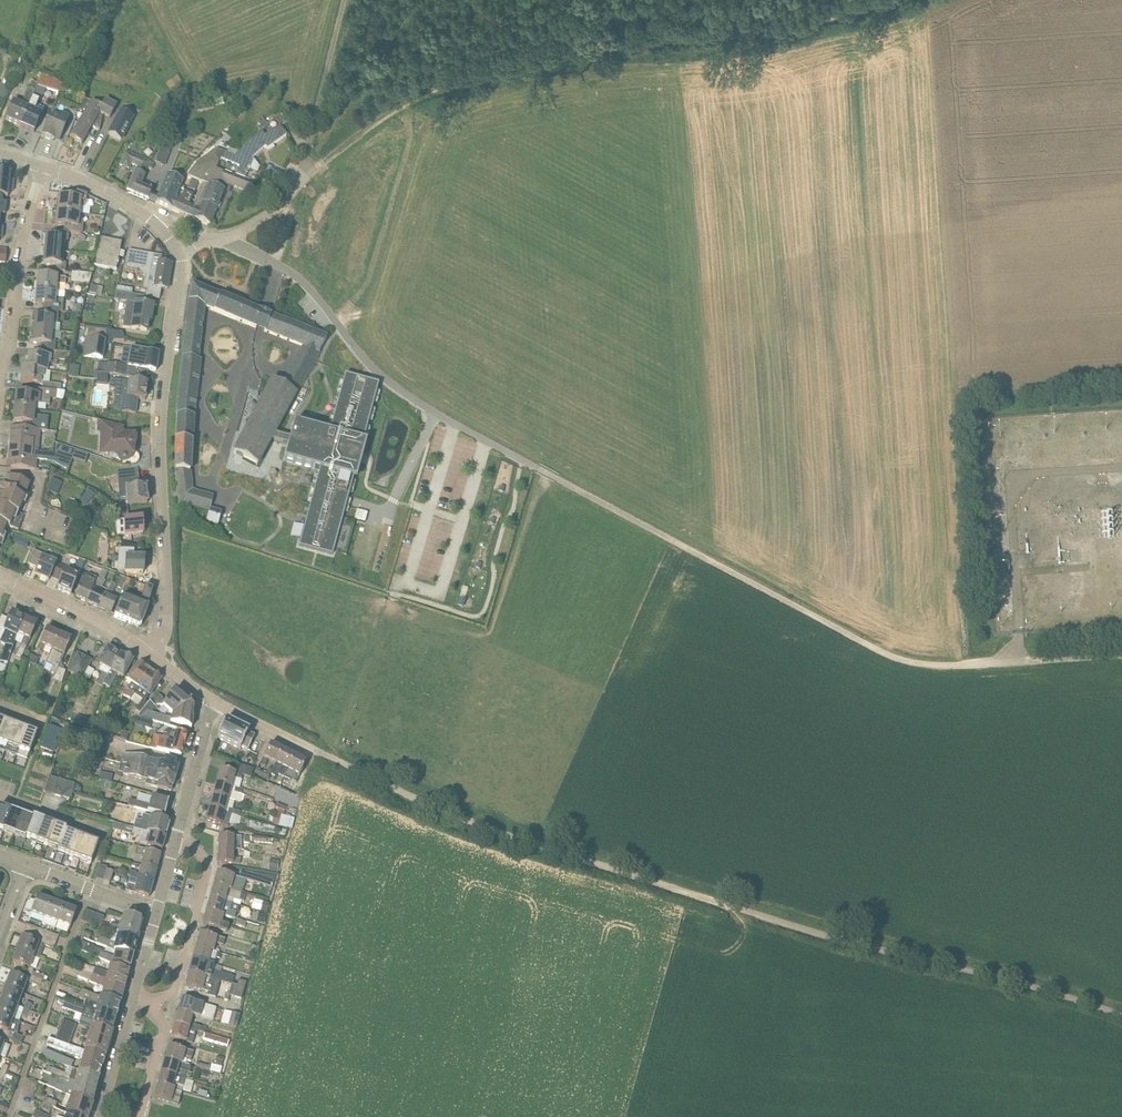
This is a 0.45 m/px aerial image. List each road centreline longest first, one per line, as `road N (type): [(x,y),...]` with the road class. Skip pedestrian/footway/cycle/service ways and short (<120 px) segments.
road 1 (unclassified): [(1121,1014),(830,936),(552,848),(313,751)]
road 2 (track): [(298,182),(370,124),(450,85),(615,43),(774,31),(888,0)]
road 3 (residential): [(151,655),(167,617),(160,430),(182,246)]
road 4 (unclassified): [(542,468),(389,381),(303,280),(279,264)]
road 5 (unclassified): [(293,190),(344,0)]
road 6 (residential): [(175,843),(198,853),(207,874),(175,989),(150,1004)]
road 7 (residential): [(151,655),(4,576)]
road 8 (residential): [(175,843),(217,703)]
road 9 (residential): [(25,865),(156,914)]
road 10 (residential): [(99,1116),(132,999)]
road 11 (residential): [(150,1004),(163,1033),(139,1116)]

